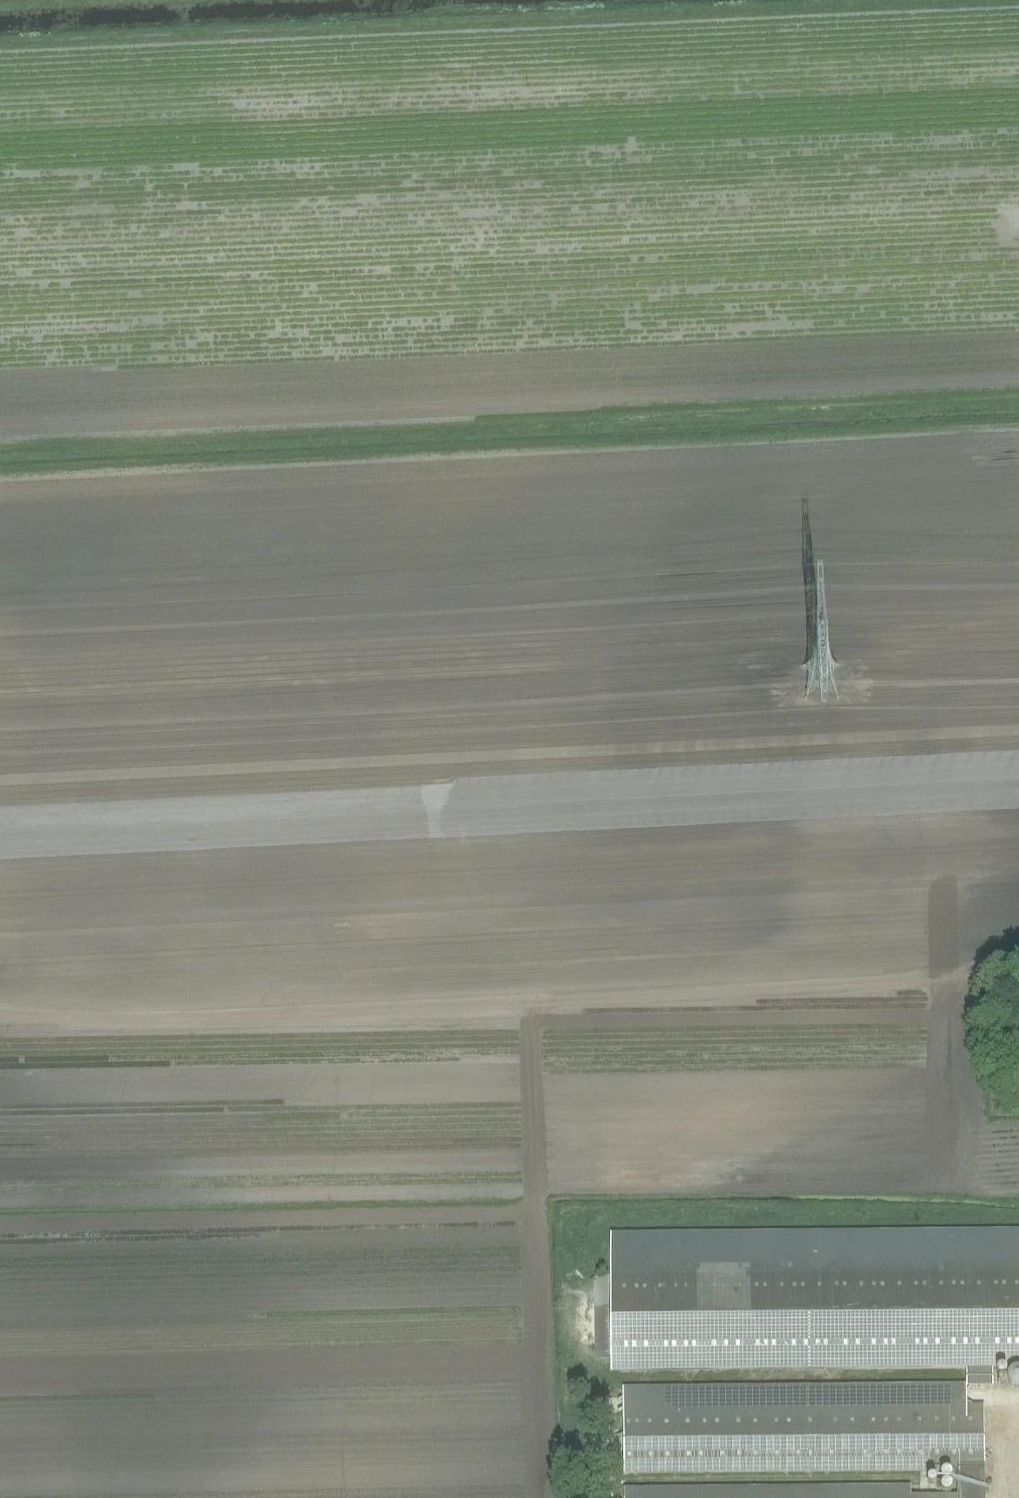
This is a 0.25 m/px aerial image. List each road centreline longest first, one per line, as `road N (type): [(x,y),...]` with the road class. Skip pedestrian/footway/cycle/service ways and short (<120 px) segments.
road 1 (track): [(0,1014),(141,1023),(1018,968)]

